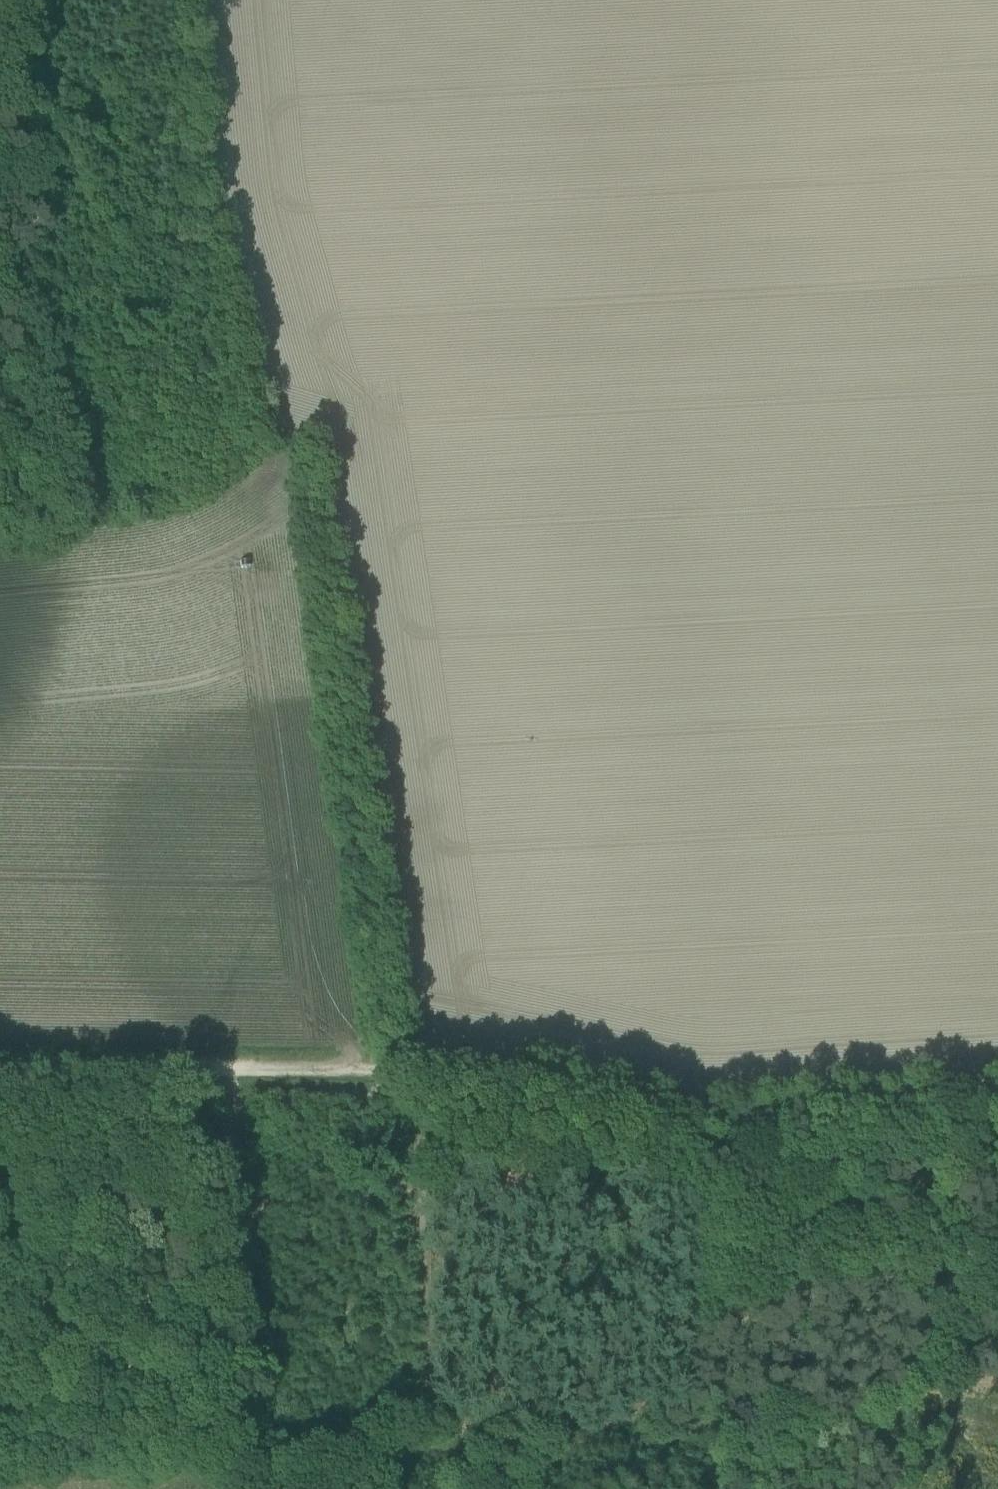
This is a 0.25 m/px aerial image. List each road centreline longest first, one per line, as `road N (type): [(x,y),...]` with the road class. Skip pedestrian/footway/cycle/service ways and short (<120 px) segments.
road 1 (track): [(0,1066),(448,1071),(709,1118),(997,1099)]

